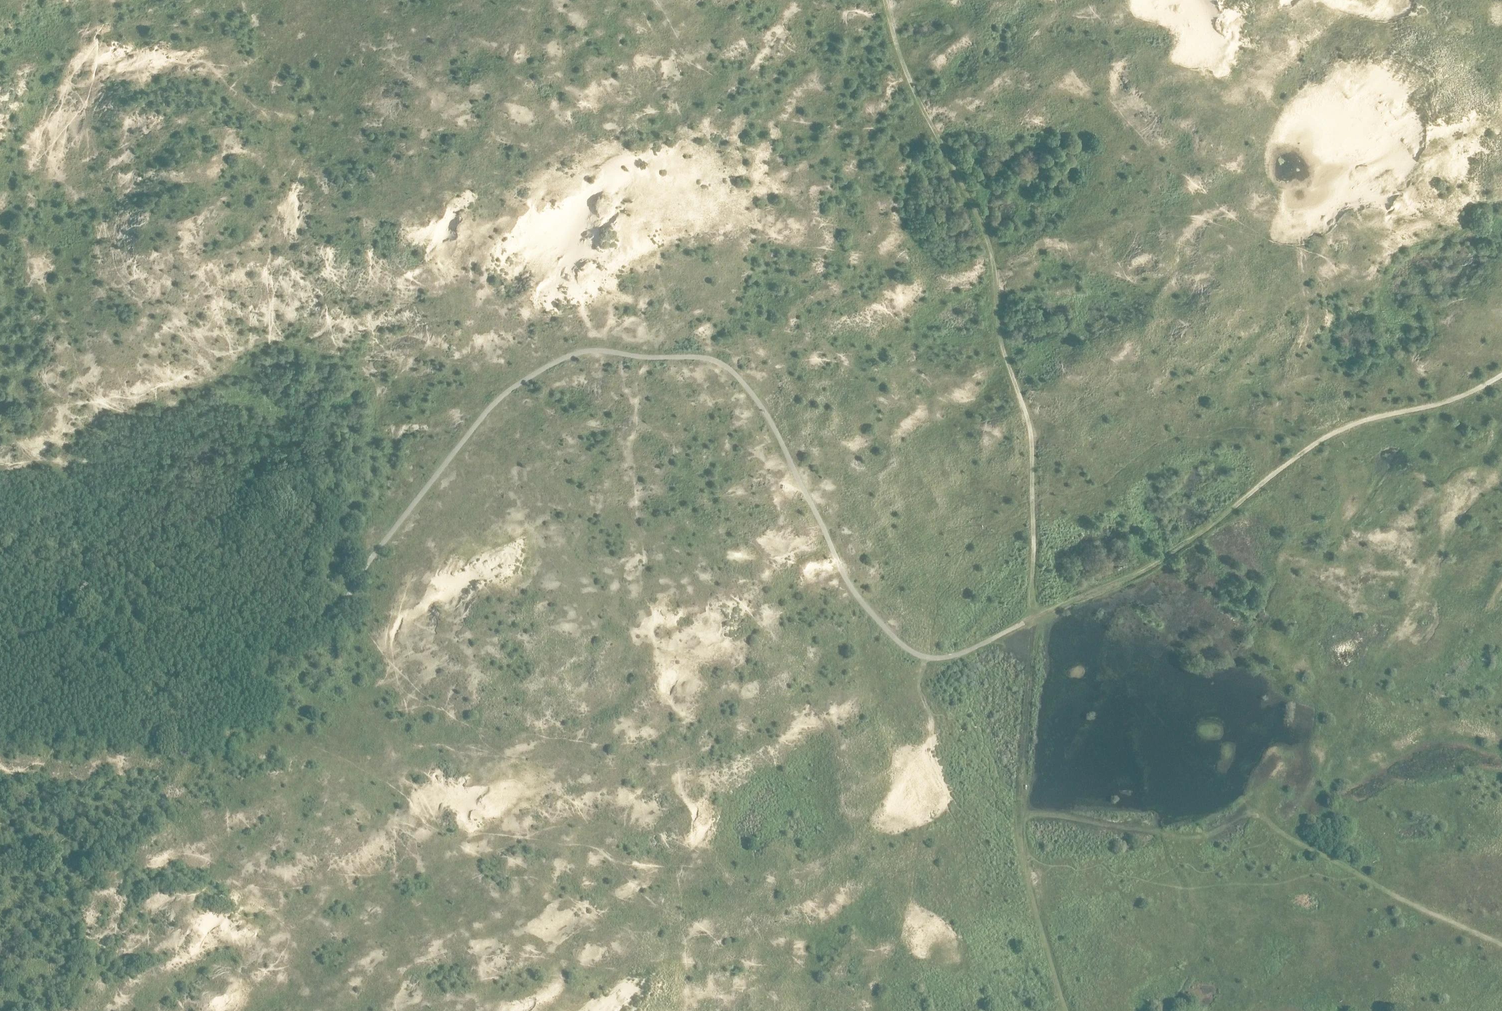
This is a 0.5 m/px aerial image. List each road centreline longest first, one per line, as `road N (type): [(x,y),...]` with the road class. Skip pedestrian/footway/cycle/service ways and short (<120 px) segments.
road 1 (track): [(0,653),(52,635),(86,582),(107,574),(131,577),(193,621),(318,621),(345,602),(495,402),(552,363),(592,349),(703,357),(727,366),(770,419),(848,582),(907,648),(950,656),(1035,617)]
road 2 (track): [(1035,617),(1031,441),(1001,338),(990,249),(921,106),(885,0)]
road 3 (track): [(1035,617),(1152,566),(1324,437),(1360,419),(1455,400),(1501,374)]
road 4 (track): [(1065,1010),(1028,886),(1018,813)]

